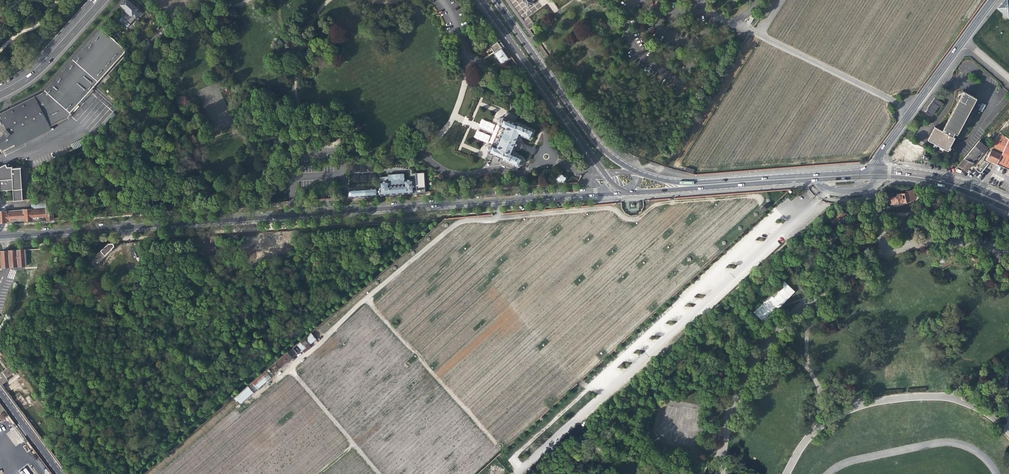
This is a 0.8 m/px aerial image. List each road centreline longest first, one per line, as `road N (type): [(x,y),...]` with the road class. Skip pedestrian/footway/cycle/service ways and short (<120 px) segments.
road 1 (primary): [(0,234),(603,193)]
road 2 (primary): [(627,193),(889,176),(935,183),(1008,211)]
road 3 (primary): [(875,170),(691,182),(639,173)]
road 4 (primary): [(633,171),(591,138),(494,0)]
road 5 (primary): [(482,0),(604,175)]
road 6 (residential): [(962,40),(875,170)]
road 7 (primary): [(1008,202),(937,175),(875,170)]
road 8 (primary): [(0,90),(26,77),(97,0)]

